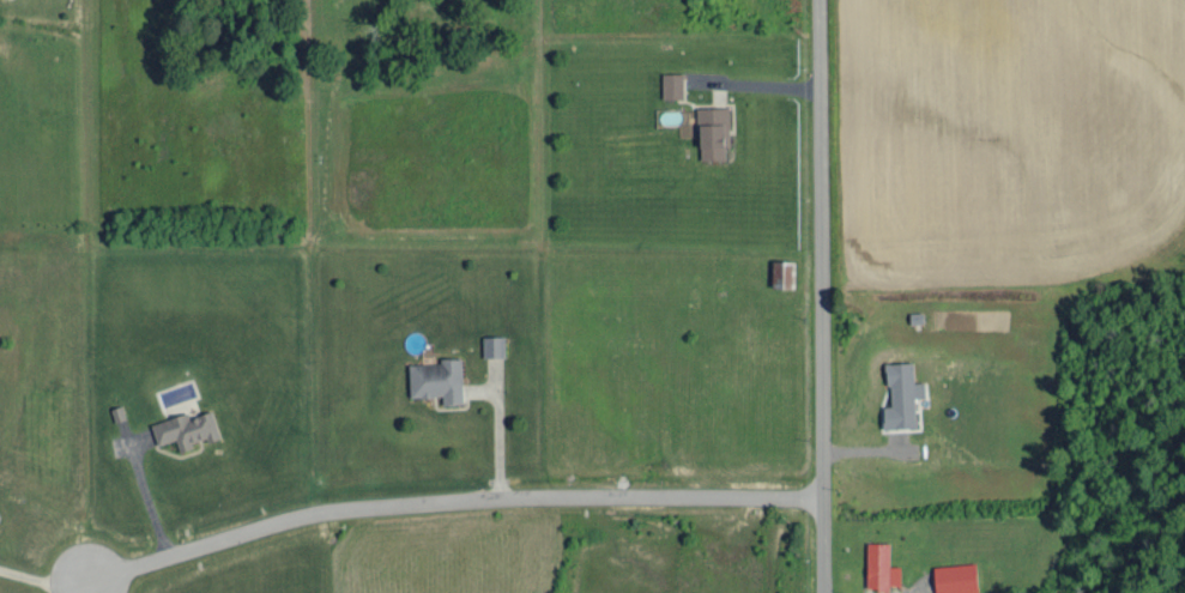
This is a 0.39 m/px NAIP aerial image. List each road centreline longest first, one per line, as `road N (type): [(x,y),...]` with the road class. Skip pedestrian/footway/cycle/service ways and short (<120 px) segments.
road 1 (residential): [(824,592),(820,0)]

